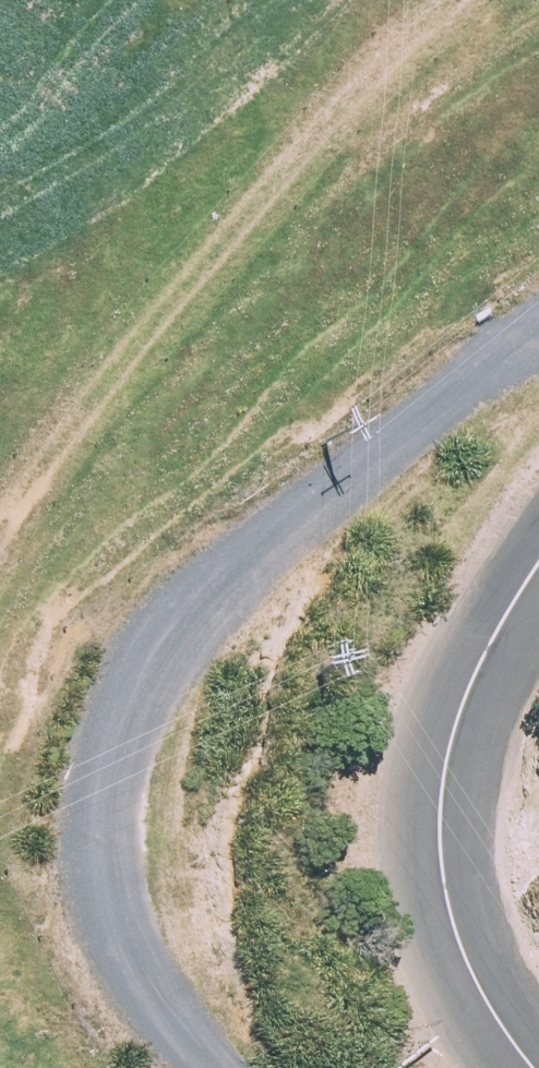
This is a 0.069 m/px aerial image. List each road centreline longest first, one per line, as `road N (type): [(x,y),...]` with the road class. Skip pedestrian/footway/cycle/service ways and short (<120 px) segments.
road 1 (unclassified): [(222,1067),(152,985),(125,935),(115,819),(124,741),(158,669),(257,554),(538,338)]
road 2 (track): [(0,525),(208,257),(403,42),(455,0)]
road 3 (unclassified): [(531,1067),(463,954),(445,880),(442,801),(456,727),(493,636),(538,571)]

